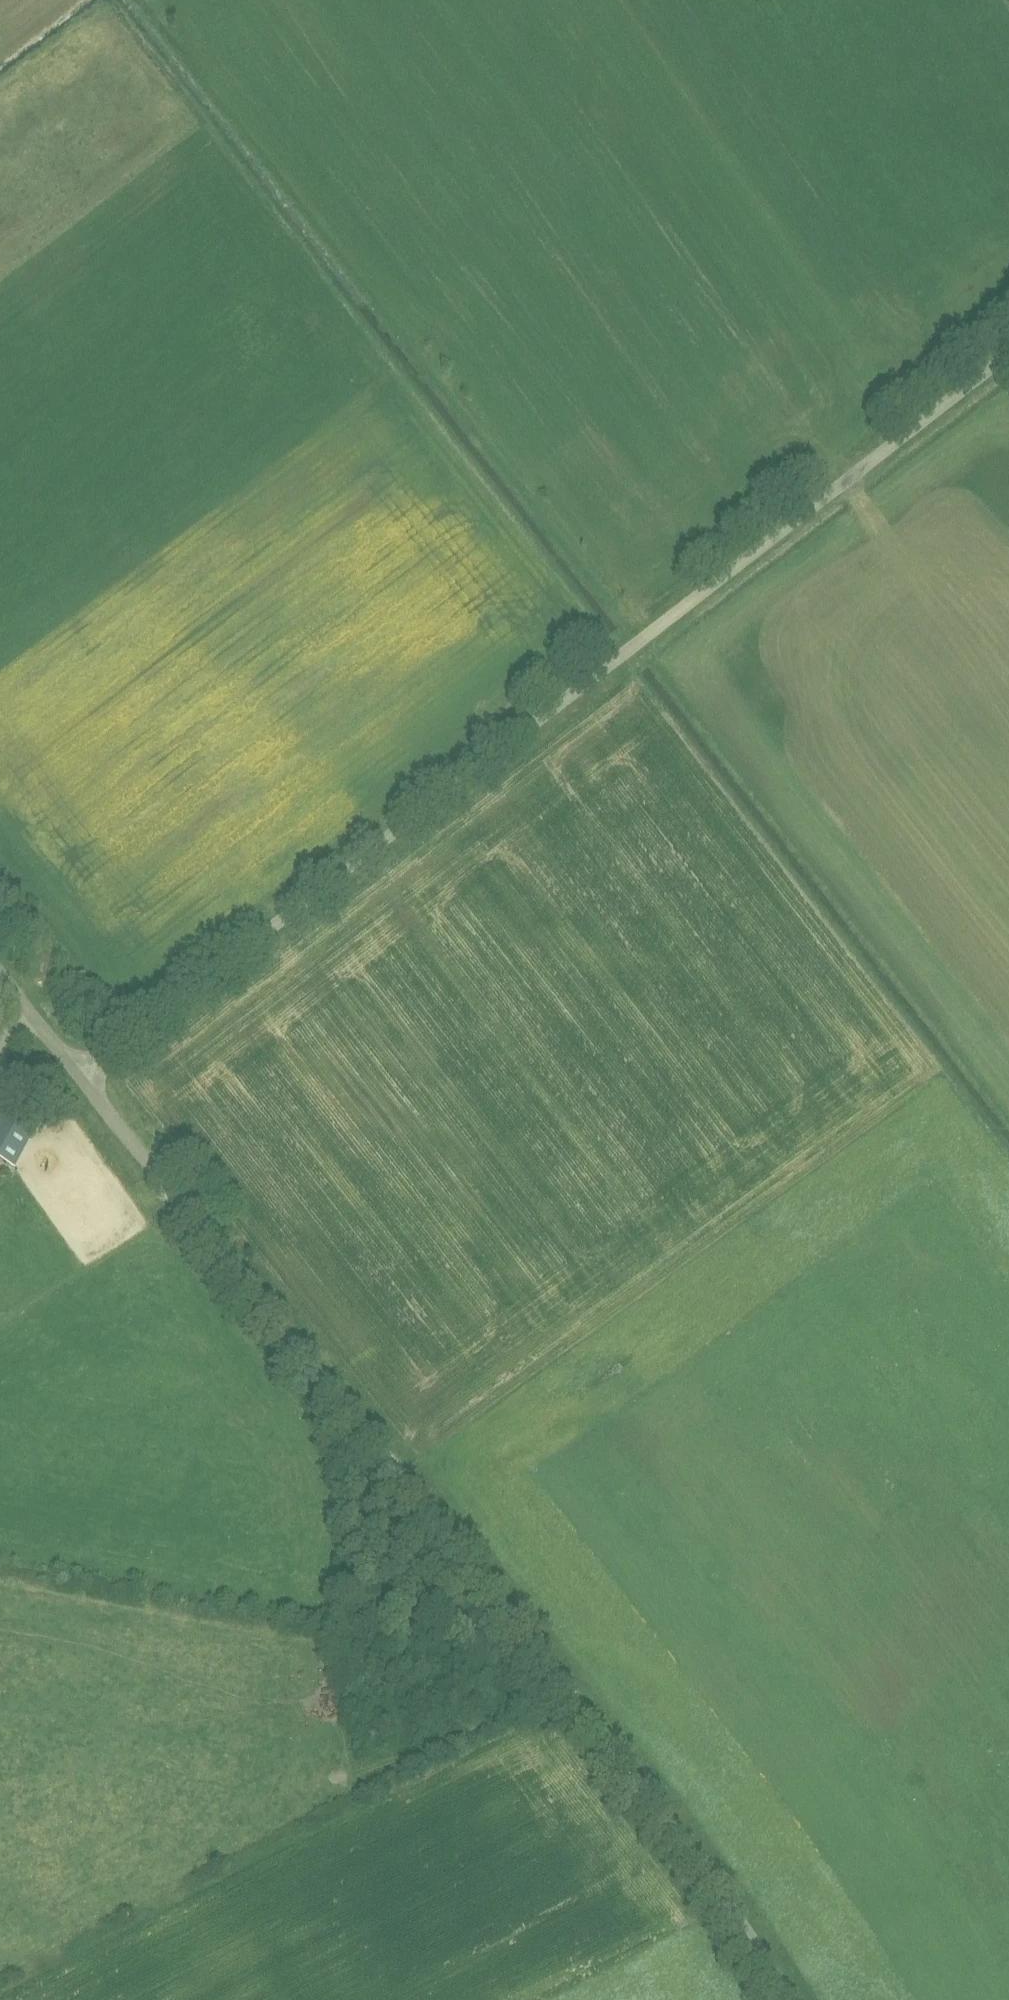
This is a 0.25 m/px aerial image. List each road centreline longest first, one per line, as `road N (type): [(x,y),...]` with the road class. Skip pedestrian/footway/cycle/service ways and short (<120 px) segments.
road 1 (unclassified): [(75,1076),(549,714),(1008,347)]
road 2 (unclassified): [(785,1999),(654,1820),(75,1076)]
road 3 (unclassified): [(75,1076),(0,976)]

